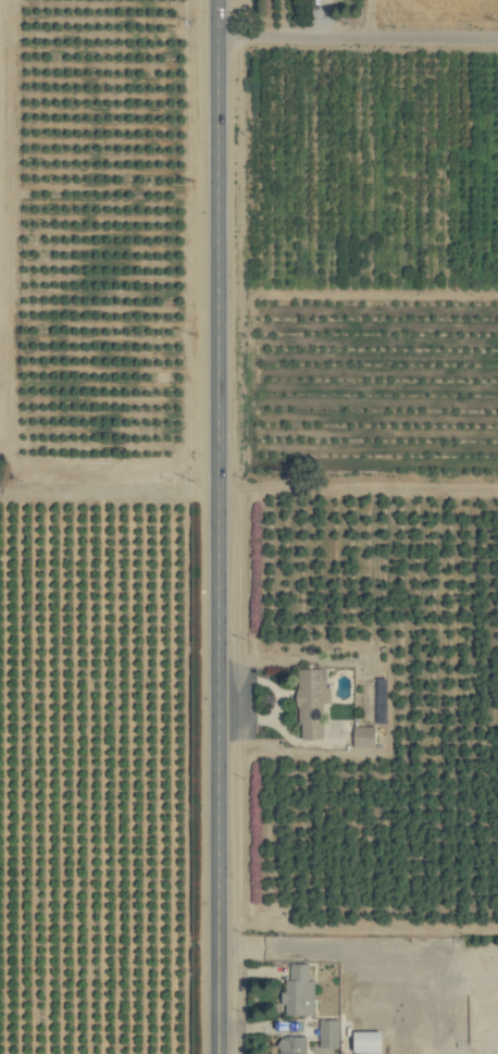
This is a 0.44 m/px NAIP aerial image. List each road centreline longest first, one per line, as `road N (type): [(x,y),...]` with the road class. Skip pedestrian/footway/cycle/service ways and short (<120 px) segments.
road 1 (secondary): [(216,0),(217,882)]
road 2 (track): [(497,488),(216,486)]
road 3 (secondary): [(217,882),(217,1053)]

